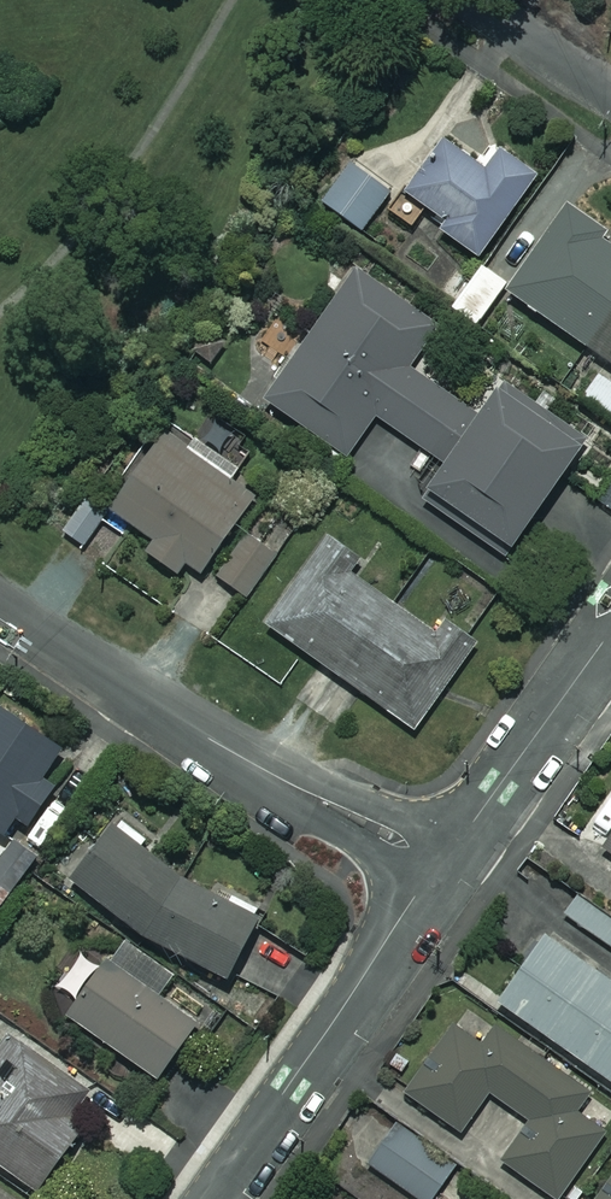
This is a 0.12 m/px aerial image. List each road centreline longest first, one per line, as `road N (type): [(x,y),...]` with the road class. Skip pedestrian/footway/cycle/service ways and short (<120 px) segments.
road 1 (residential): [(0,600),(176,719),(439,863)]
road 2 (residential): [(212,1198),(439,863)]
road 3 (residential): [(439,863),(610,630)]
road 4 (residential): [(610,93),(479,0)]

